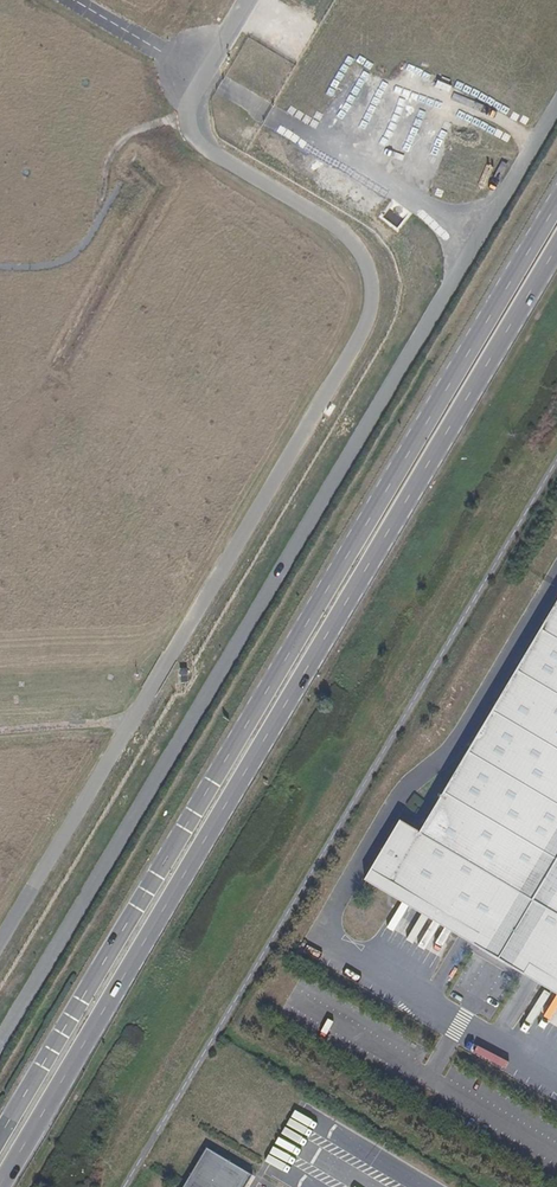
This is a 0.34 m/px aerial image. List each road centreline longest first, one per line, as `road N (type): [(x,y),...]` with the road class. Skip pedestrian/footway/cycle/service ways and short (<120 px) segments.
road 1 (primary): [(0,1186),(556,247)]
road 2 (primary): [(556,204),(0,1136)]

